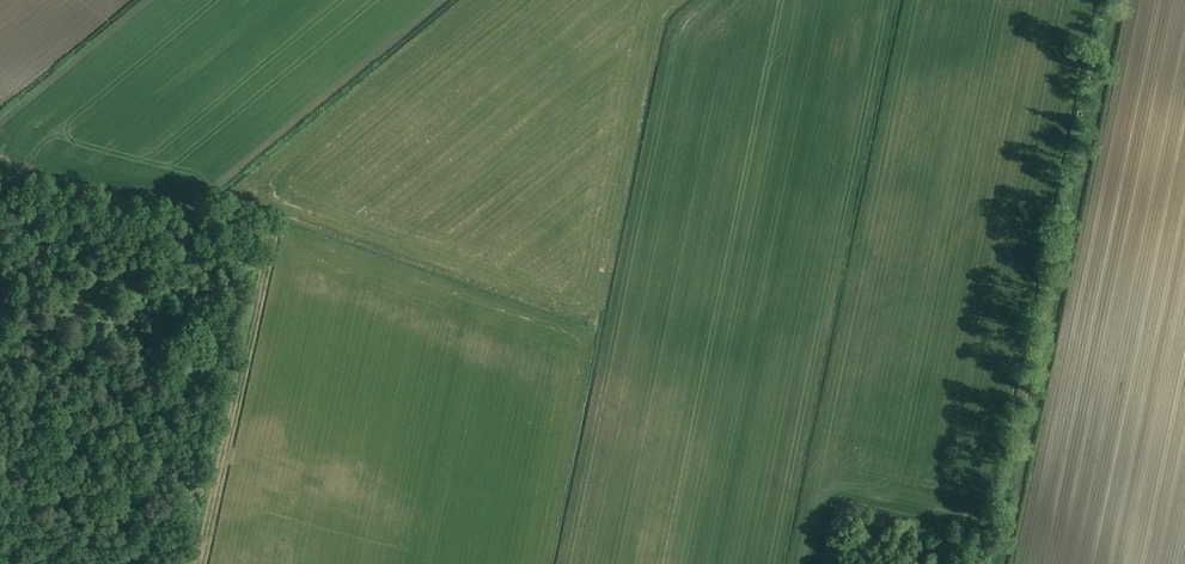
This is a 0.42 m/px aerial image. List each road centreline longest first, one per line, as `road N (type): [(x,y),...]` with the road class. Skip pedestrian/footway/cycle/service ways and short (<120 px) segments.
road 1 (track): [(203,563),(280,231)]

